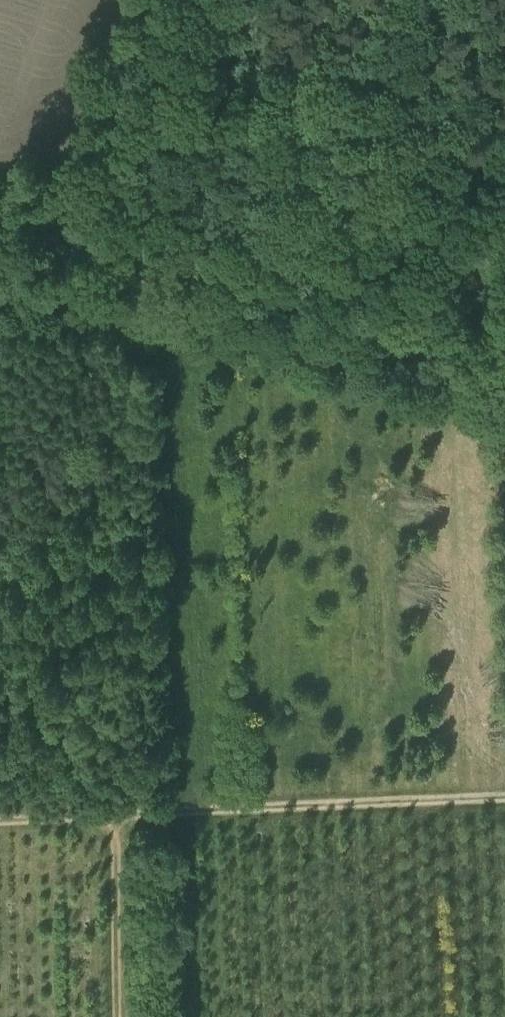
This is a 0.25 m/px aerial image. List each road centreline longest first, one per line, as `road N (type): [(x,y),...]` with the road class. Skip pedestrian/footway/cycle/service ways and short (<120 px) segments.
road 1 (track): [(504,800),(0,819)]

